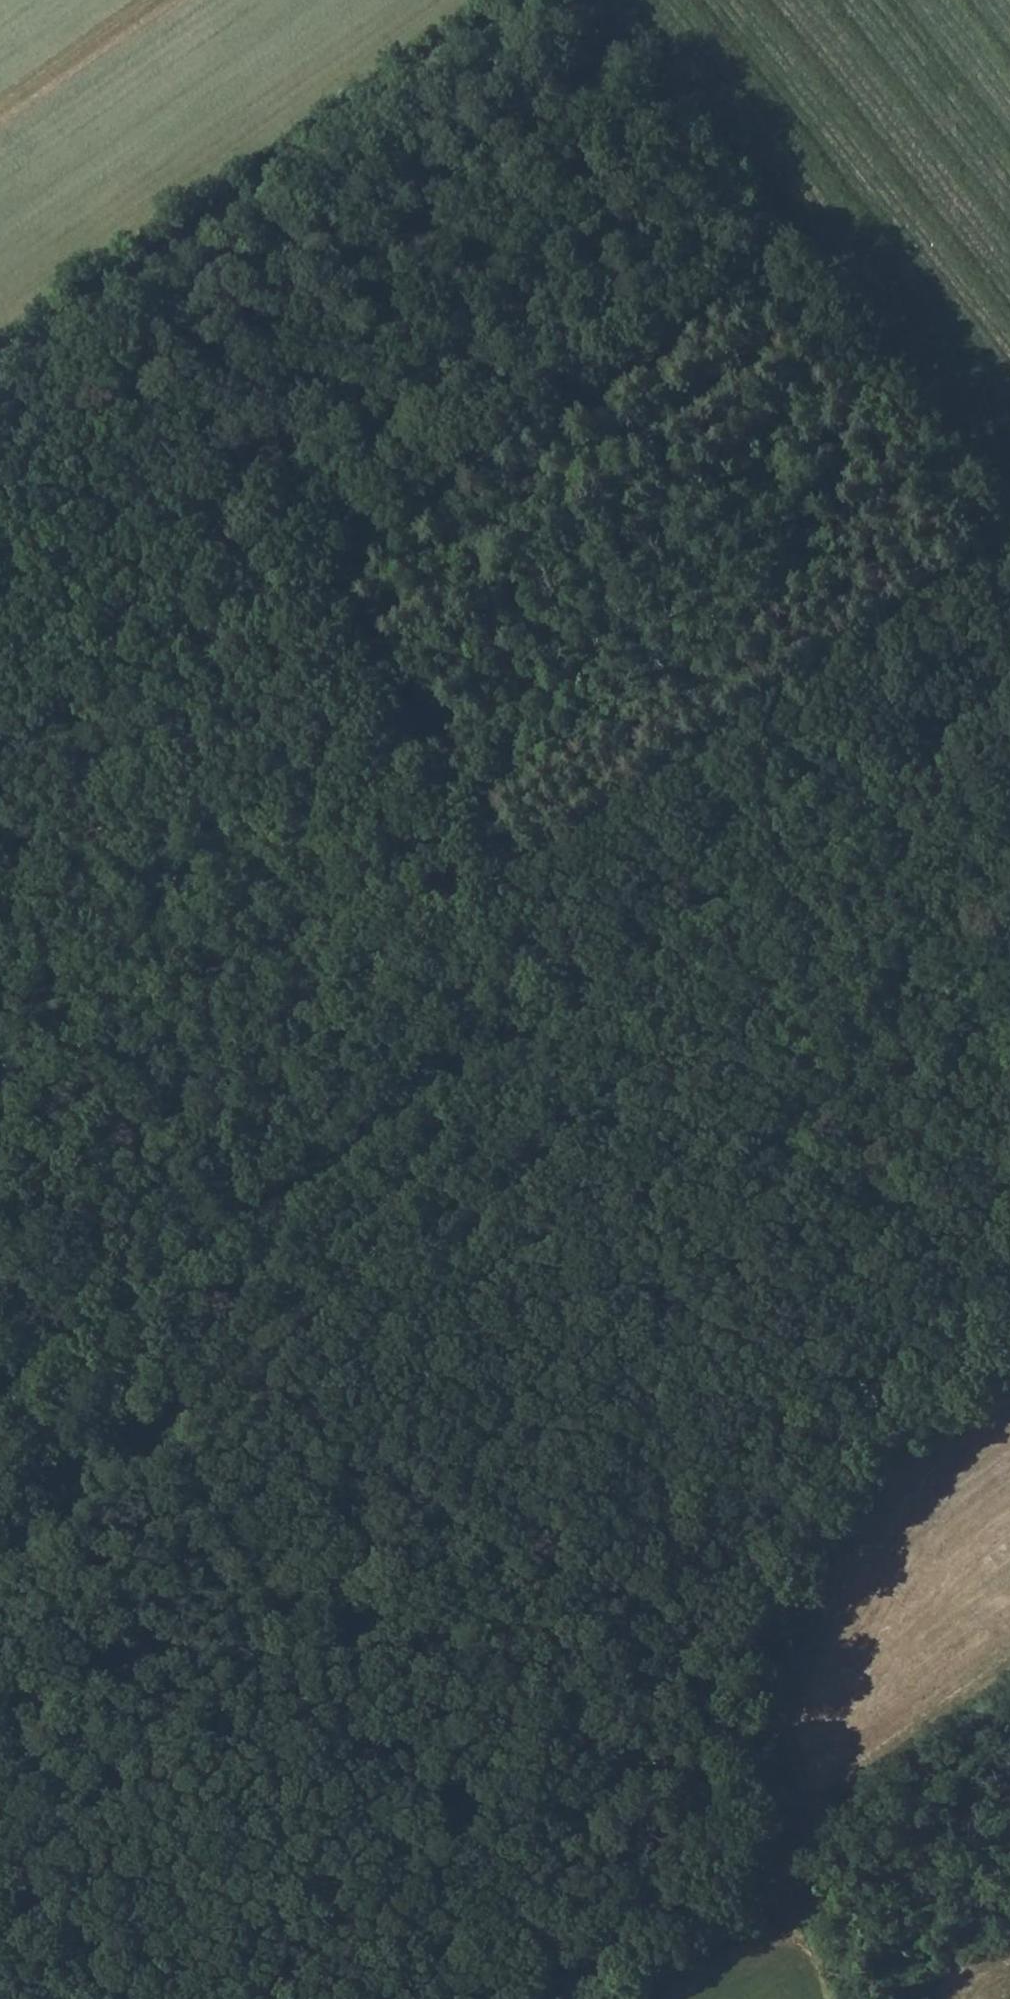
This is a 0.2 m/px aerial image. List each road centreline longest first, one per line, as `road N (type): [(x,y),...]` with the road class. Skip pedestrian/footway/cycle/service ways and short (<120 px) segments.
road 1 (track): [(626,1998),(751,1913),(783,1878),(818,1775)]

